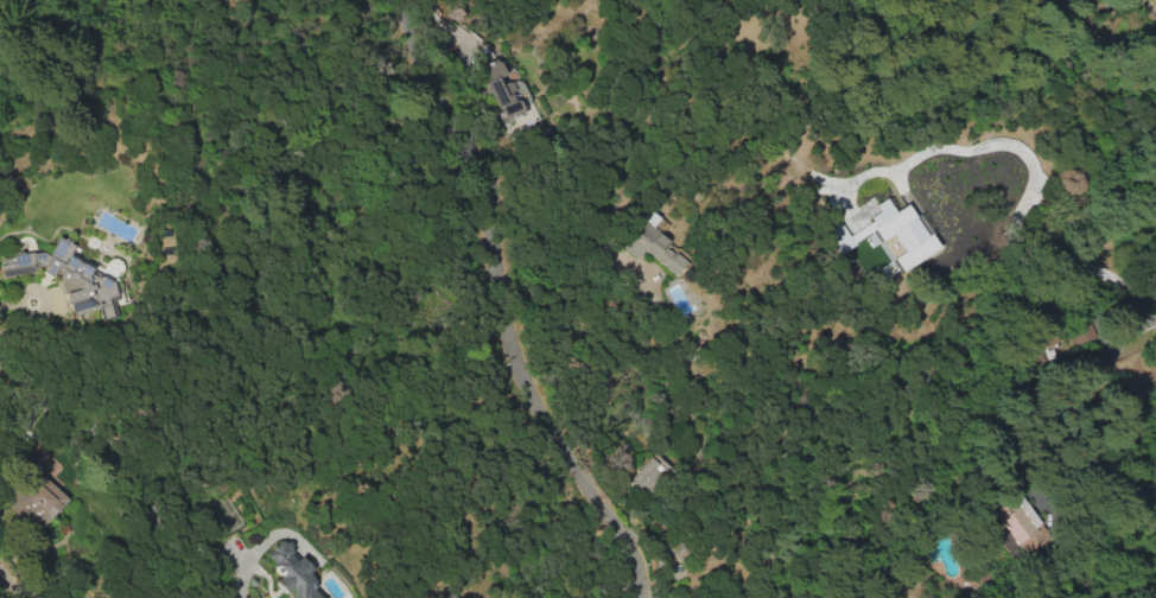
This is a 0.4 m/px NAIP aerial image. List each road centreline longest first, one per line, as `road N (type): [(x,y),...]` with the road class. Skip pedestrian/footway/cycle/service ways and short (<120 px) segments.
road 1 (tertiary): [(400,0),(463,148),(521,377),(612,529),(637,597)]
road 2 (tertiary): [(187,597),(113,453),(69,421),(0,395)]

